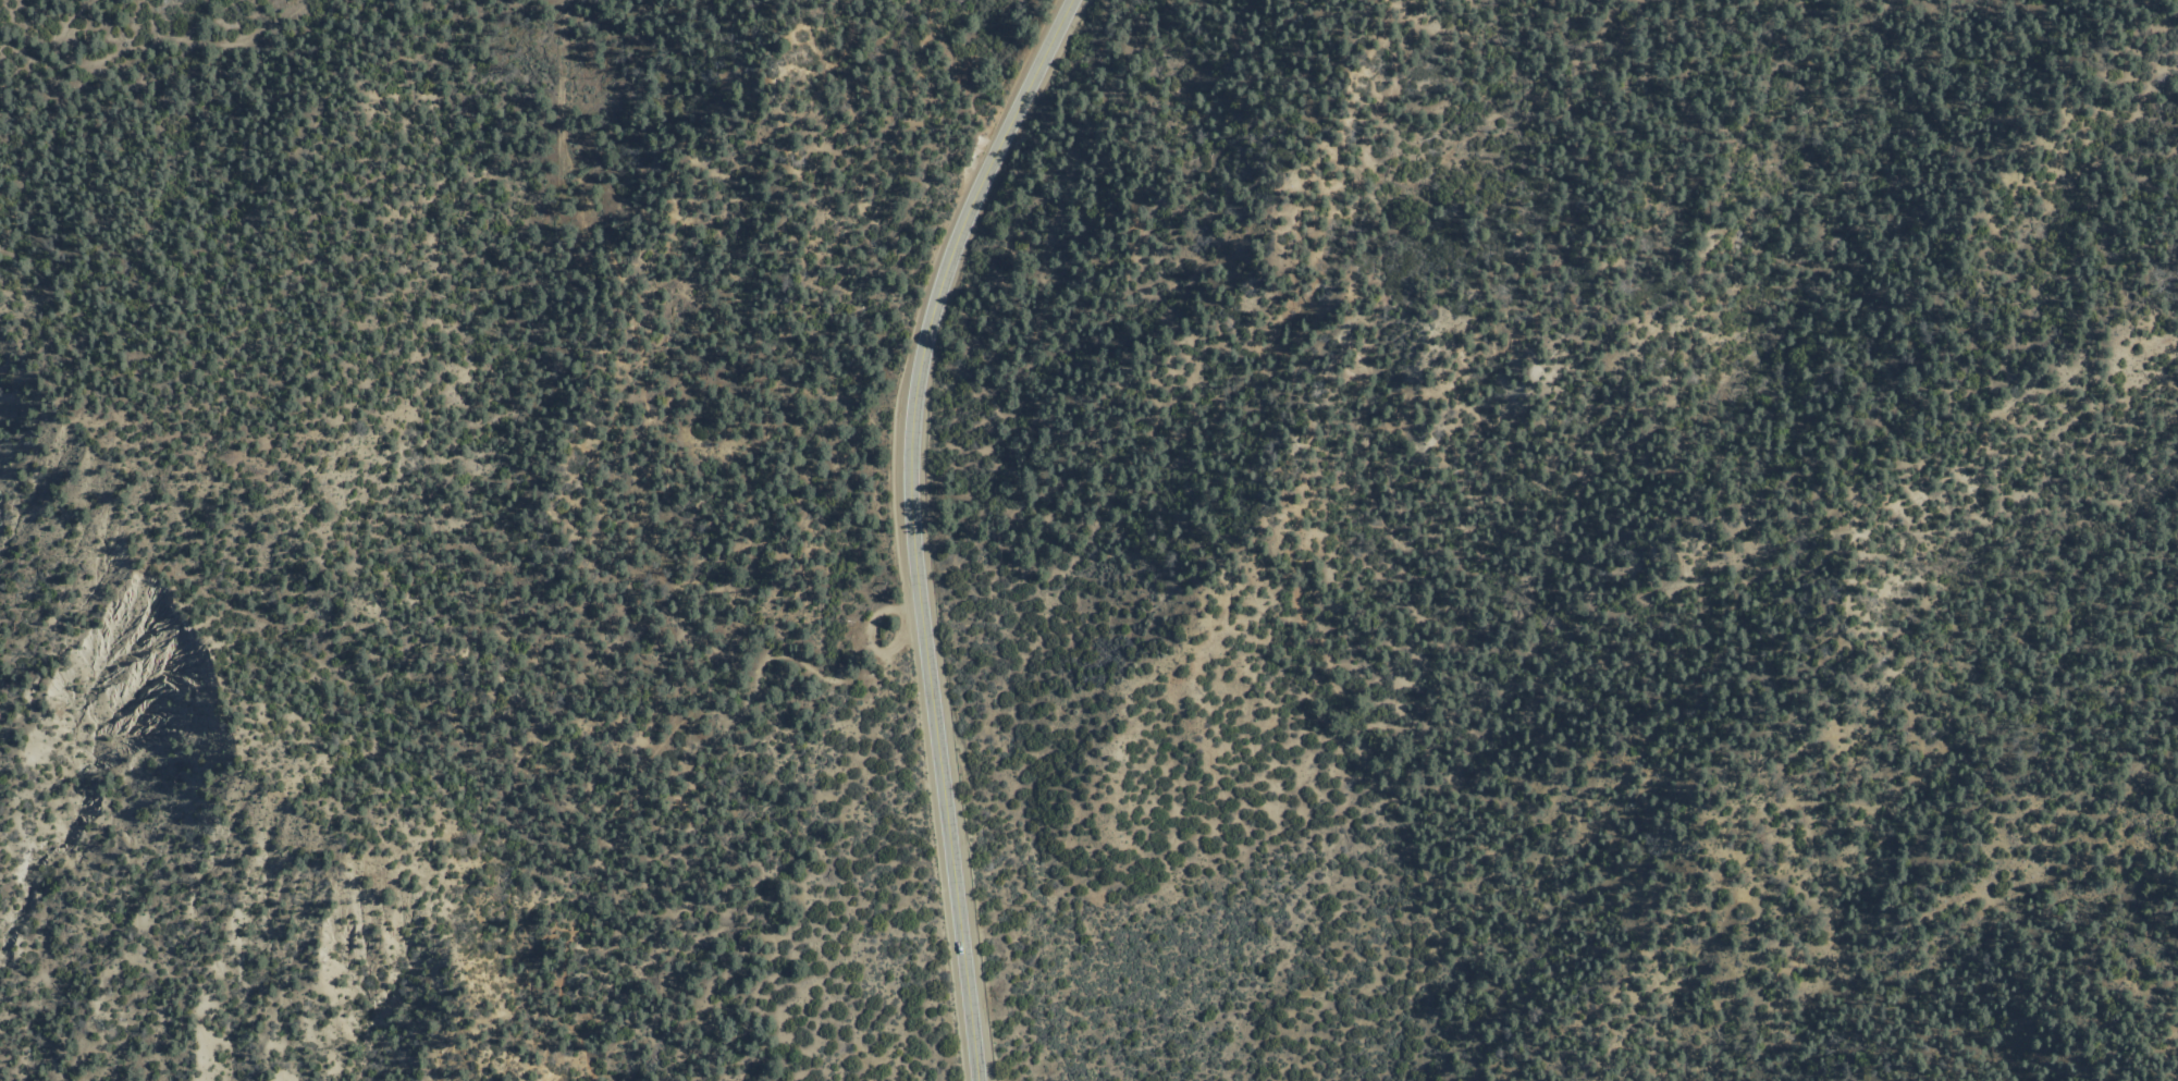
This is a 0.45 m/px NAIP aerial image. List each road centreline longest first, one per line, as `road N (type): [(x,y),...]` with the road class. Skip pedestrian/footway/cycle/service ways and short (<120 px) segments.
road 1 (tertiary): [(983,1080),(915,556),(910,429),(947,267),(1004,135),(1078,0)]

